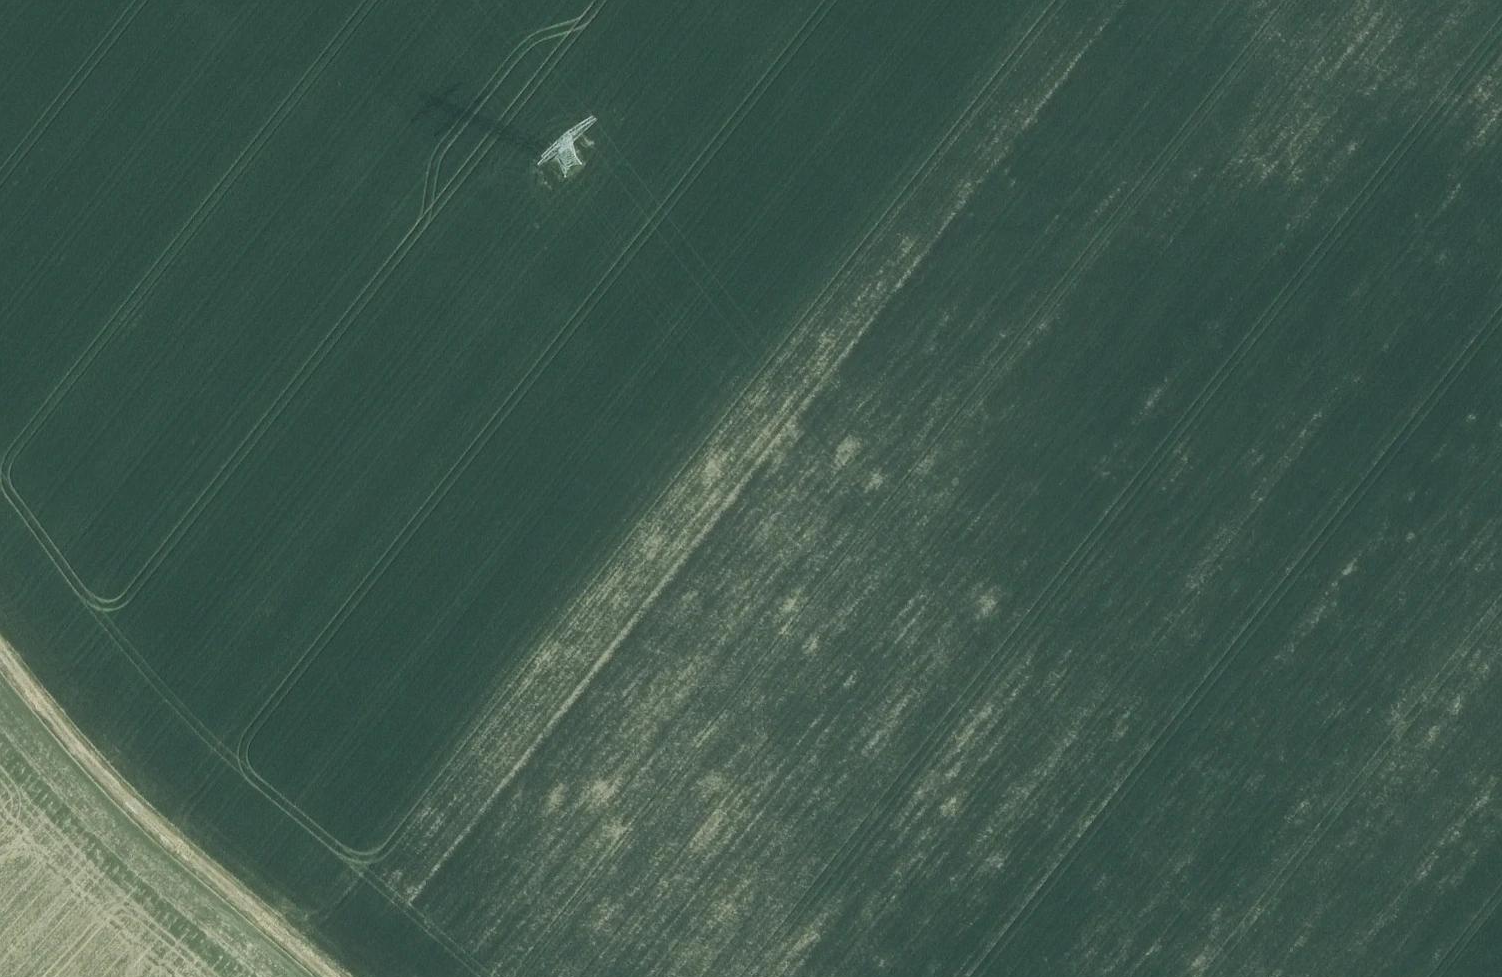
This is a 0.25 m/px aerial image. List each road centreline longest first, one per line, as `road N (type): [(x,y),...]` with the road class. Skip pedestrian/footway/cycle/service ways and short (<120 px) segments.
road 1 (track): [(328,976),(215,881),(0,644)]

